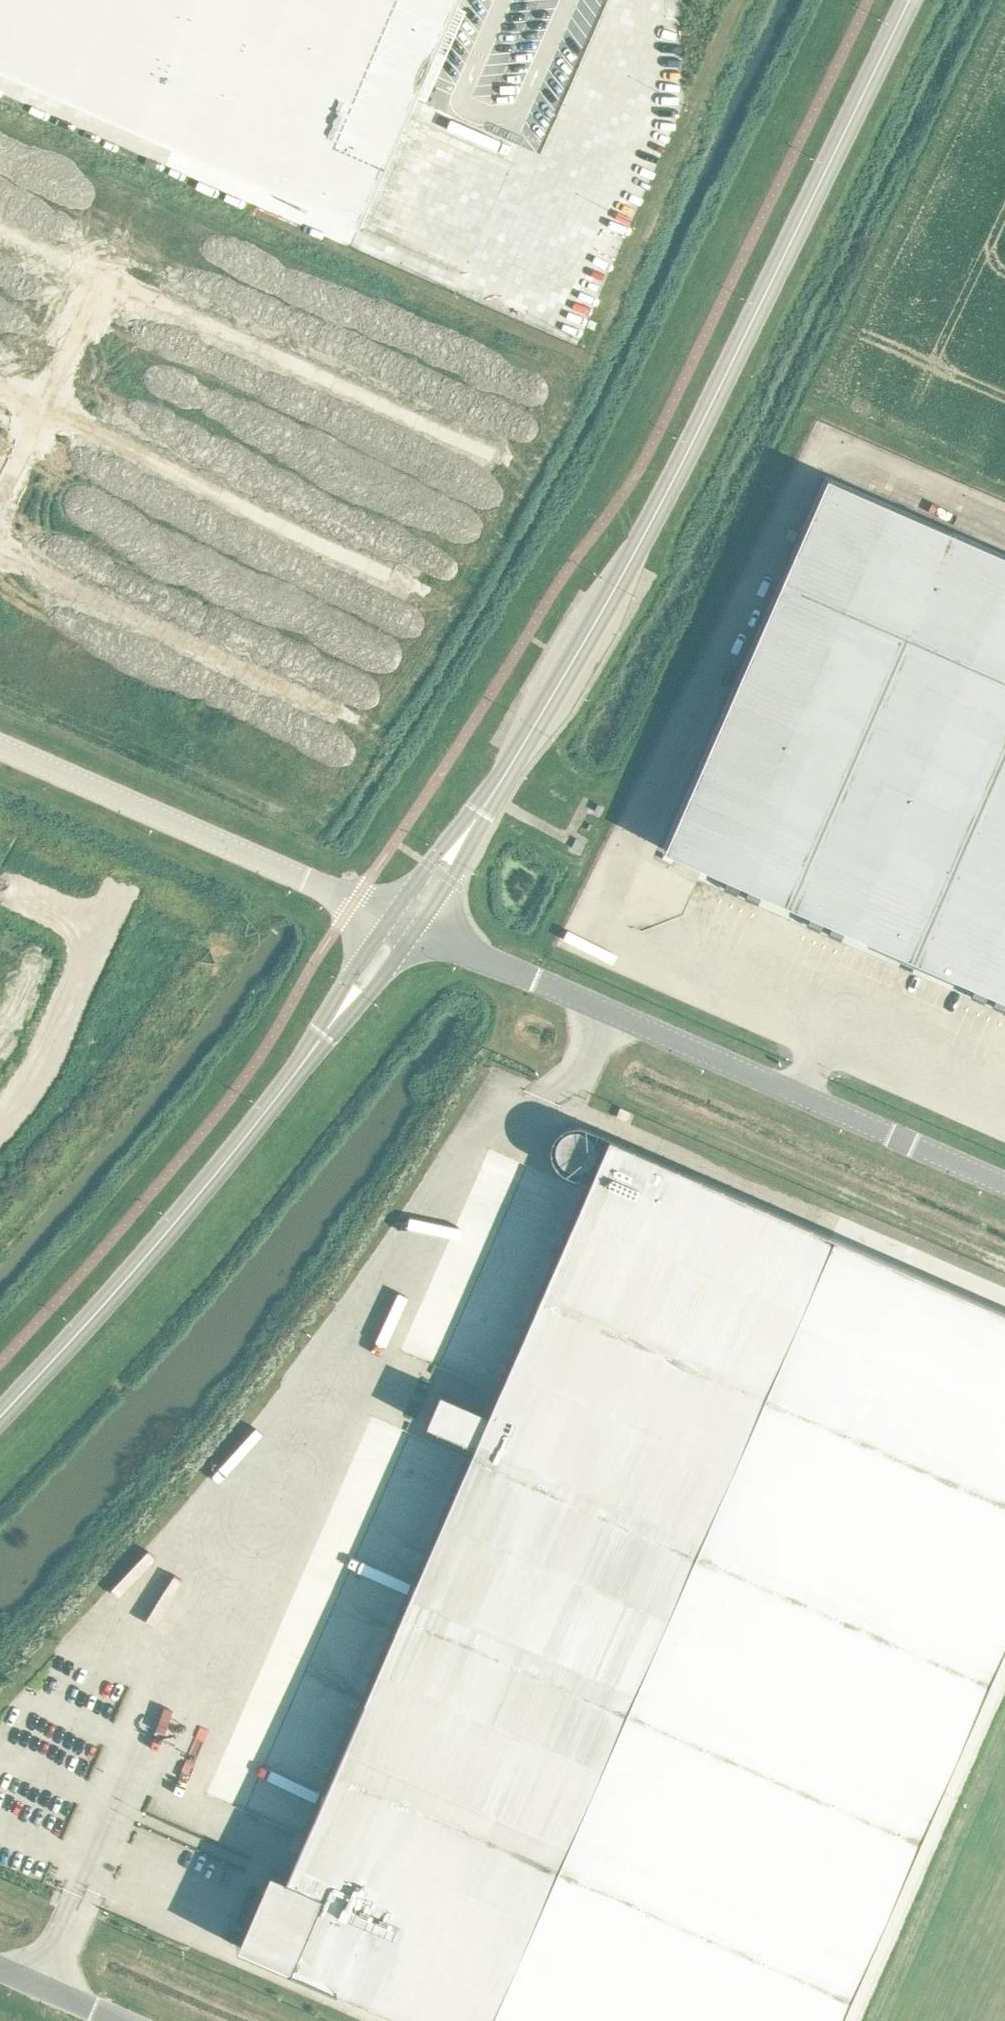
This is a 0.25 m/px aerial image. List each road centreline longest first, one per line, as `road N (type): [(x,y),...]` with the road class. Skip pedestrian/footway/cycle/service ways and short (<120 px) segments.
road 1 (unclassified): [(910,0),(623,579),(474,818)]
road 2 (unclassified): [(420,926),(1004,1181)]
road 3 (unclassified): [(328,1027),(0,1416)]
road 4 (unclassified): [(0,746),(391,912)]
road 5 (unclassified): [(328,1027),(420,926)]
road 6 (unclassified): [(391,912),(328,1027)]
road 7 (unclassified): [(120,2020),(0,1969)]
road 8 (unclassified): [(474,818),(391,912)]
road 9 (unclassified): [(420,926),(474,818)]

